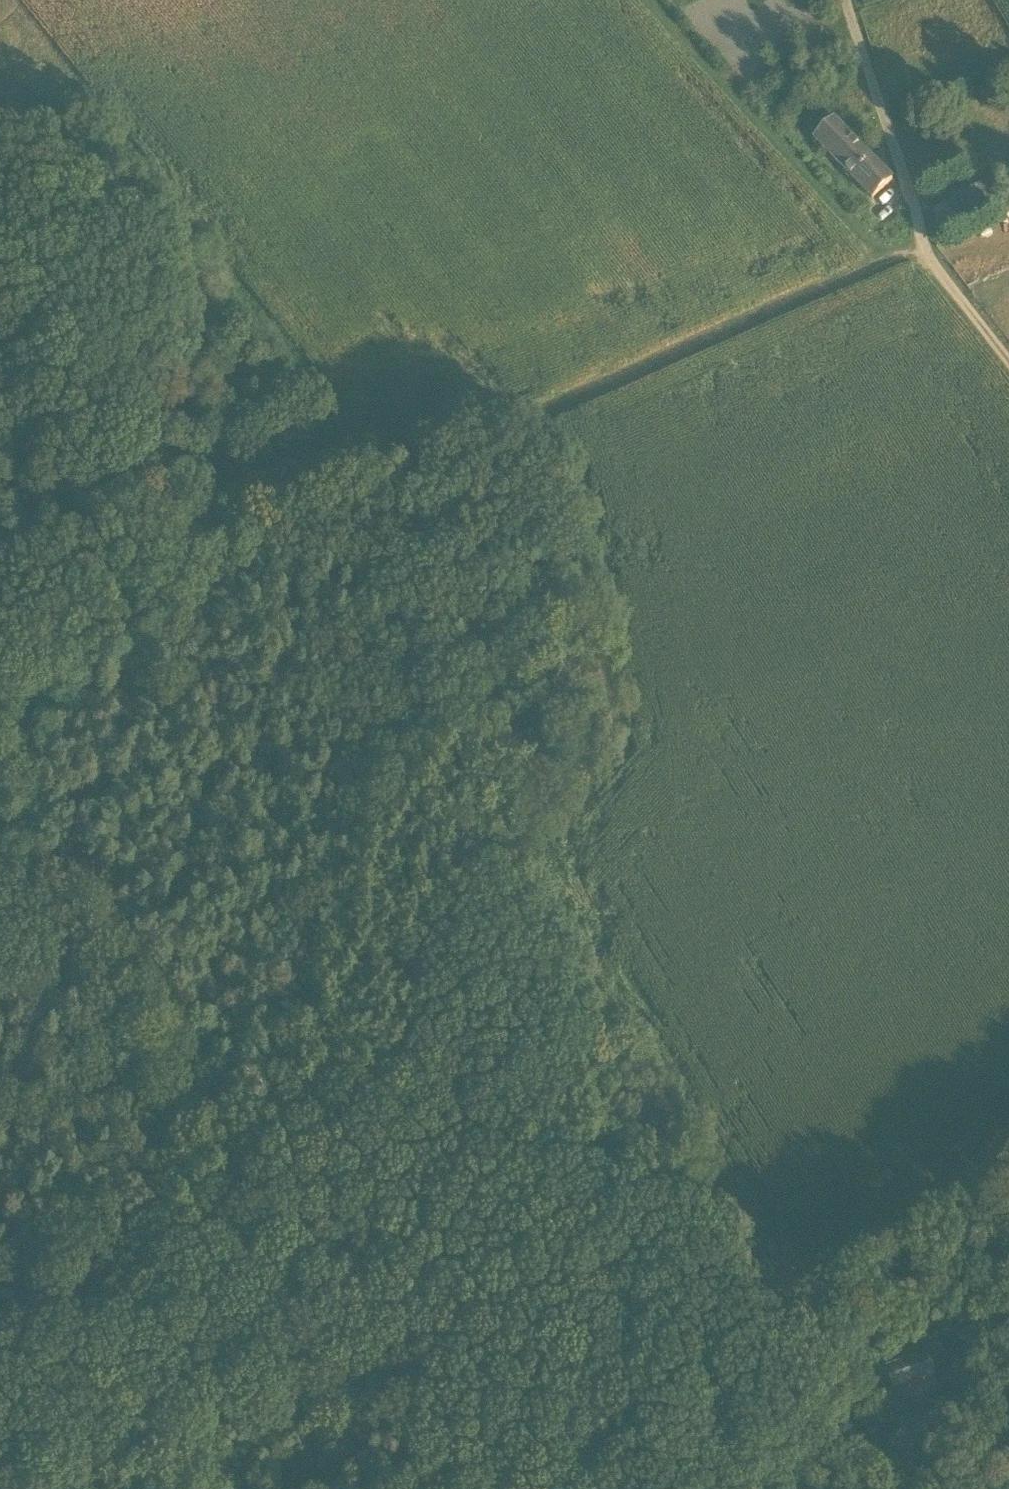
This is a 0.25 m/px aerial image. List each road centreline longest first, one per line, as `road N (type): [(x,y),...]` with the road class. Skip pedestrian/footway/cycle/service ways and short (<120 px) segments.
road 1 (track): [(889,259),(582,398),(300,507),(0,684)]
road 2 (track): [(649,0),(889,259)]
road 3 (unclassified): [(924,249),(848,0)]
road 4 (track): [(1008,361),(924,249),(889,259)]

